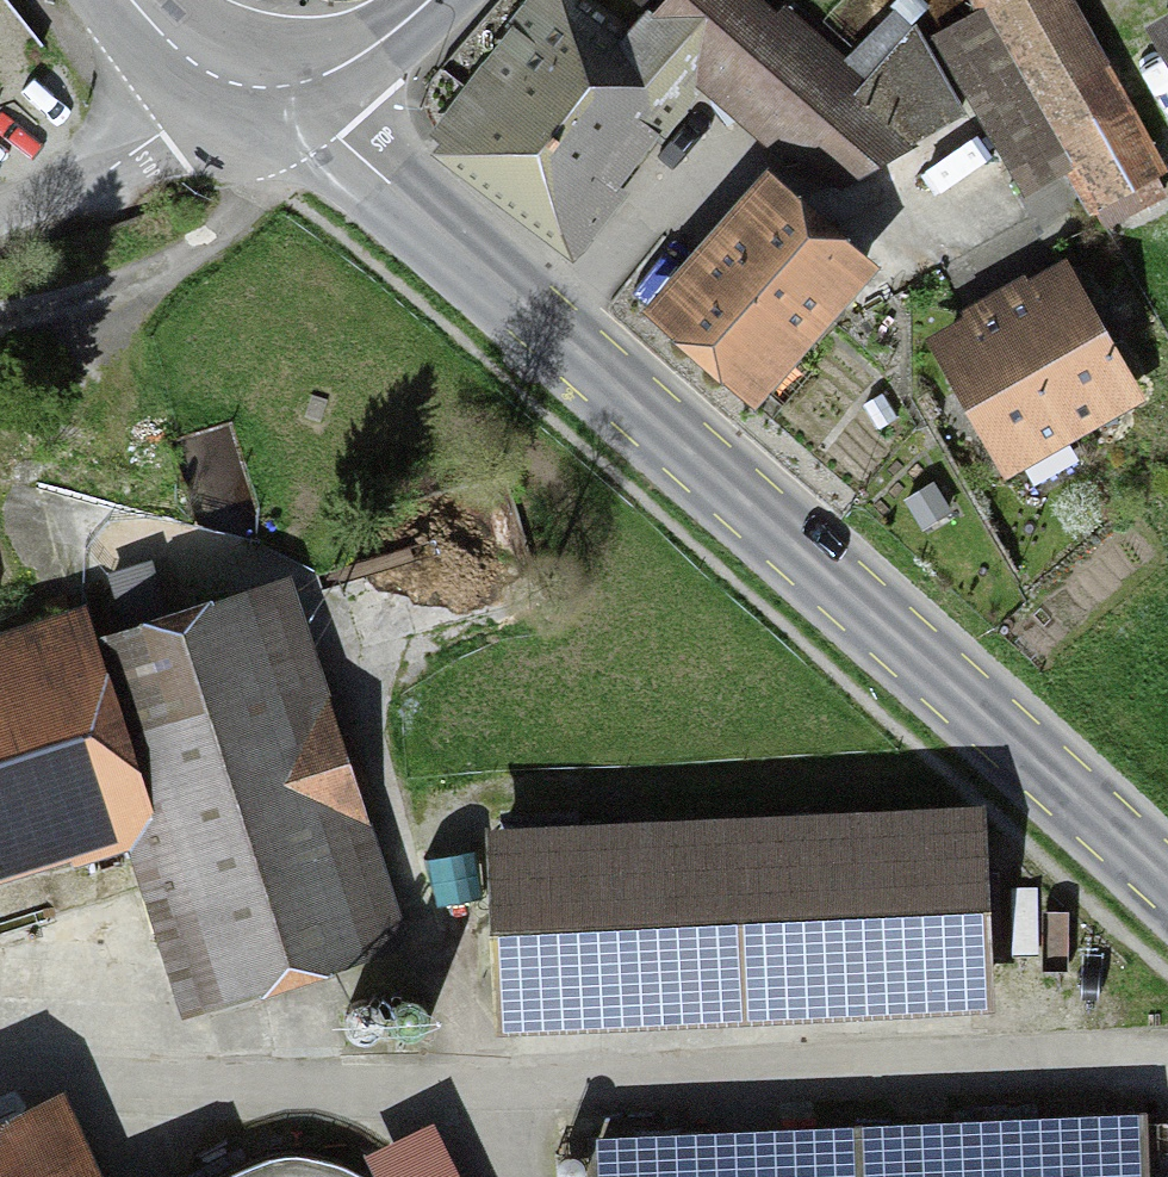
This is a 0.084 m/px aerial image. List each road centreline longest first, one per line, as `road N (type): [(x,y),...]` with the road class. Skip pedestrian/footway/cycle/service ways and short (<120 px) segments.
road 1 (secondary): [(255,91),(340,140),(1167,883)]
road 2 (residential): [(1167,1060),(575,1084),(192,1084),(0,1069)]
road 3 (secondary): [(433,0),(325,75),(255,91)]
road 4 (secondary): [(255,91),(201,70),(133,0)]

